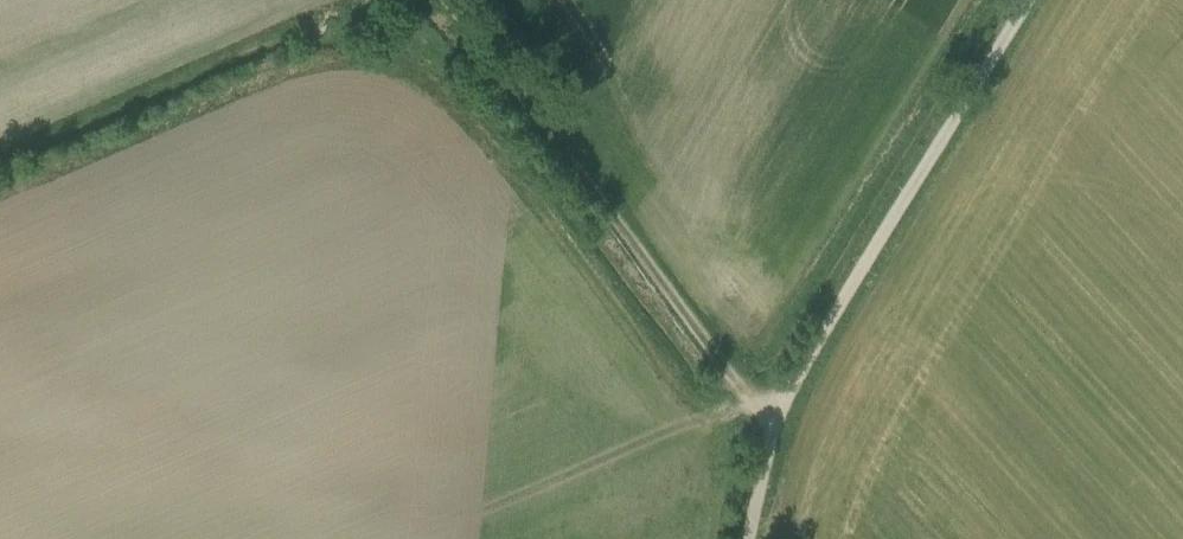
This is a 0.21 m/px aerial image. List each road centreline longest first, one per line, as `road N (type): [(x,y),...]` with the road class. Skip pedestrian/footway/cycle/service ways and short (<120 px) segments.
road 1 (unclassified): [(1022,0),(804,363),(776,425),(752,538)]
road 2 (track): [(452,0),(745,395),(776,425)]

